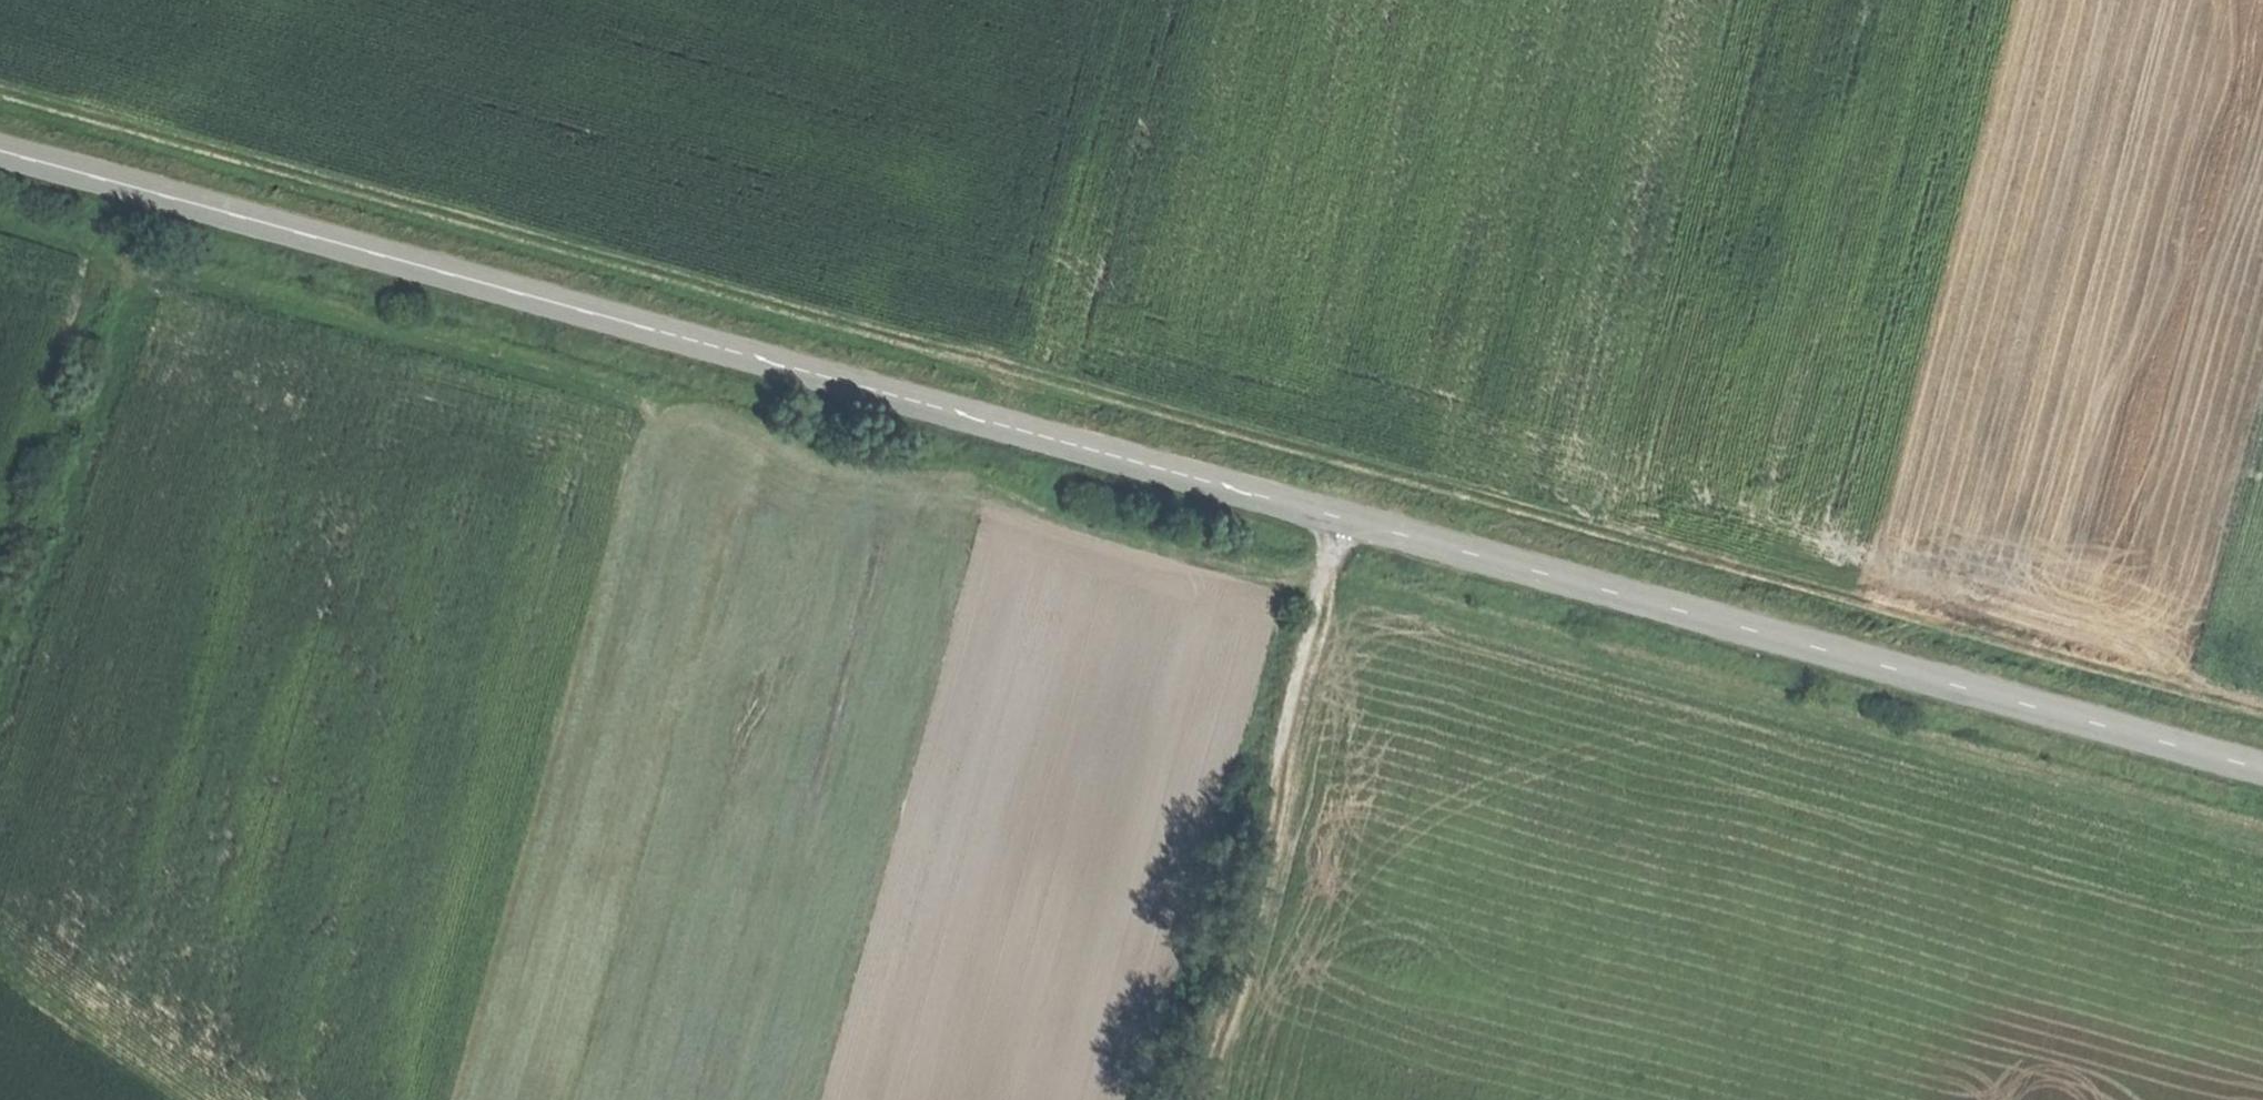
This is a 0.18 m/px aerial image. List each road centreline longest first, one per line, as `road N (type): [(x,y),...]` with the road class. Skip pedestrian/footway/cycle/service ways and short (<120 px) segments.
road 1 (tertiary): [(2262,769),(0,151)]
road 2 (track): [(1343,518),(1186,1099)]

